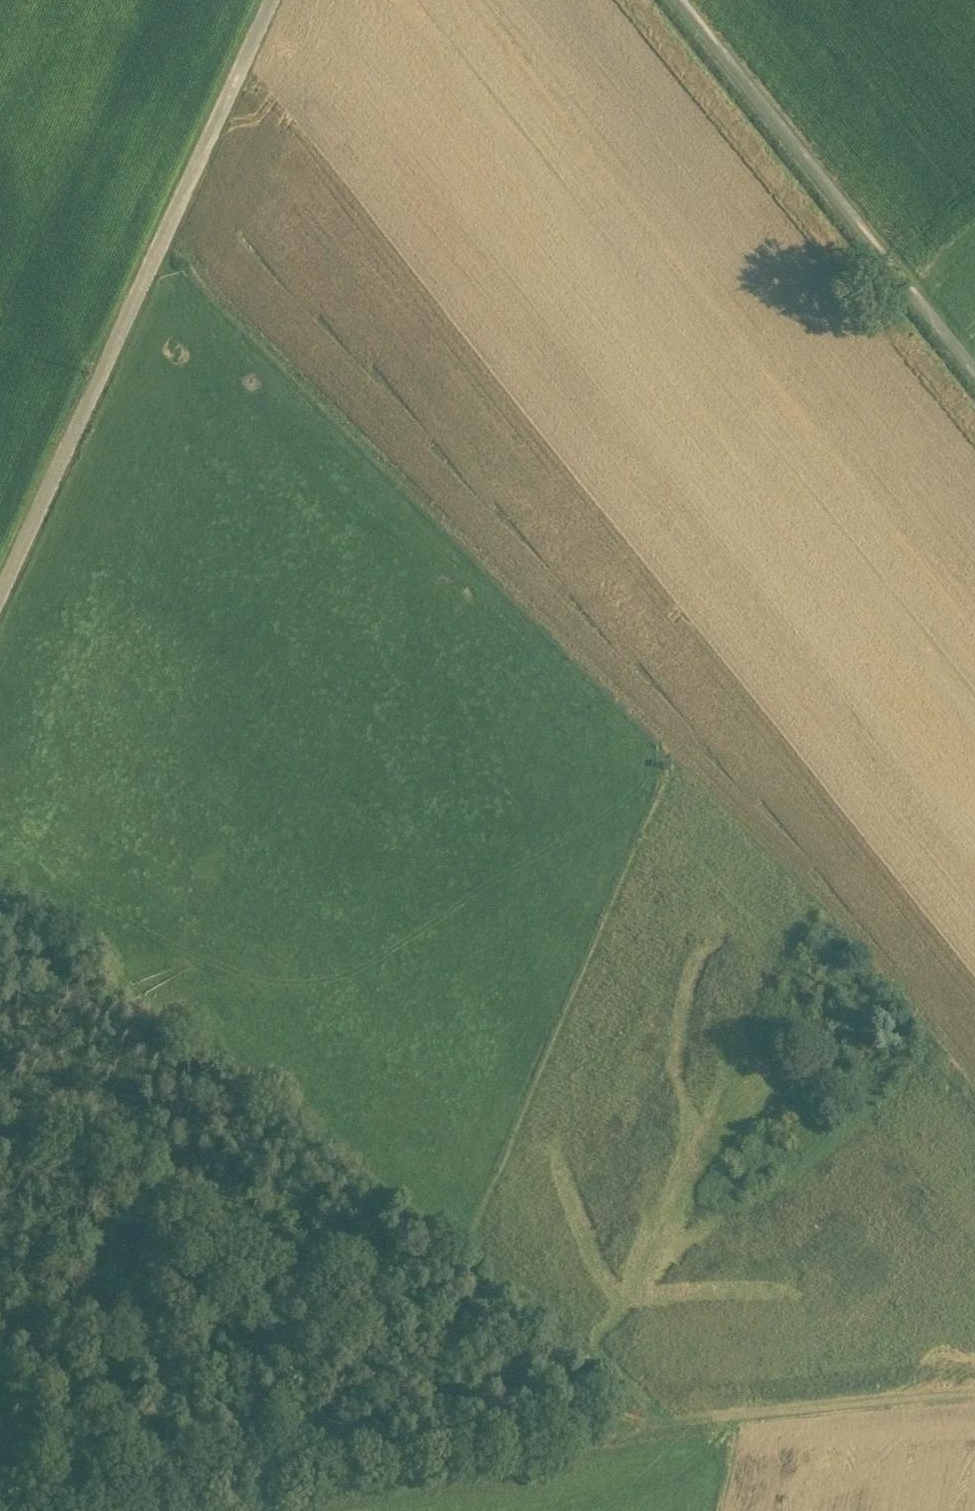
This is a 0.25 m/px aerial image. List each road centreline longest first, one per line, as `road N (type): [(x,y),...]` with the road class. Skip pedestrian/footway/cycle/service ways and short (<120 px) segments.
road 1 (unclassified): [(275,0),(0,598)]
road 2 (track): [(974,369),(681,0)]

